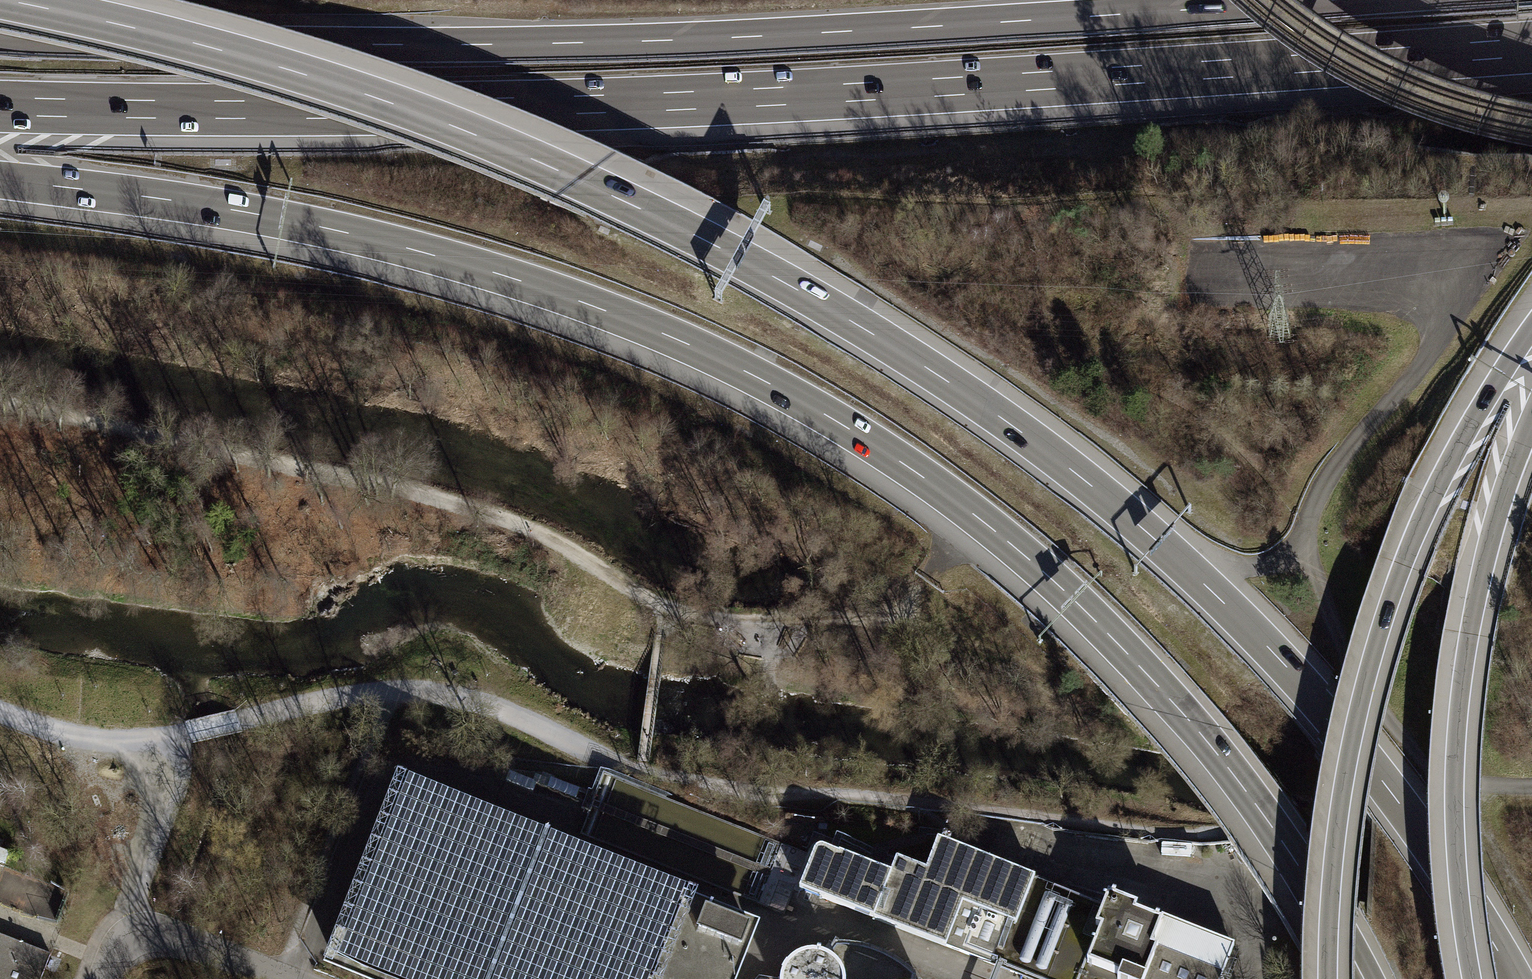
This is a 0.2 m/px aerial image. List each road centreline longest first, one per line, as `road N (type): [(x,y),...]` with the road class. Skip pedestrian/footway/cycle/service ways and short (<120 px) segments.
road 1 (motorway): [(1510,978),(1421,839),(1279,658),(1143,528),(931,370),(708,242),(462,129),(207,47),(5,0)]
road 2 (motorway): [(0,180),(246,212),(420,252),(592,306),(757,377),(912,469),(1054,583),(1189,723),(1327,916)]
road 3 (motorway): [(0,106),(678,101),(1531,47)]
road 4 (motorway): [(1337,0),(672,40),(357,44),(0,35)]
road 5 (track): [(640,772),(742,791),(834,793),(1164,833),(1230,829),(1370,903),(1466,978)]
road 6 (track): [(0,408),(455,502),(573,548),(662,609),(640,772)]
road 7 (motorway): [(1531,328),(1441,479),(1385,615),(1346,770),(1328,978)]
road 8 (motorway): [(1531,421),(1486,555),(1460,699),(1454,819),(1470,978)]
road 9 (track): [(926,581),(908,608),(851,618),(711,618),(662,609)]
road 10 (track): [(640,772),(461,699),(388,692)]
road 11 (unclassified): [(104,978),(123,939),(160,931),(286,978)]
road 12 (track): [(388,692),(188,733)]
road 13 (track): [(139,931),(140,892),(172,809),(179,763),(173,737)]
road 14 (track): [(0,711),(91,740),(188,733)]
road 15 (track): [(908,608),(956,653),(1072,703)]

